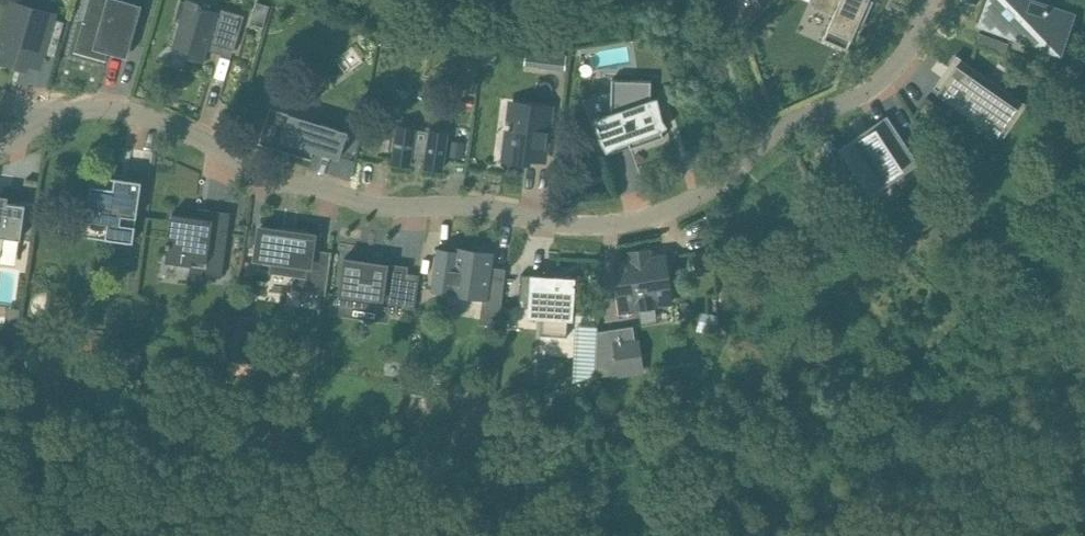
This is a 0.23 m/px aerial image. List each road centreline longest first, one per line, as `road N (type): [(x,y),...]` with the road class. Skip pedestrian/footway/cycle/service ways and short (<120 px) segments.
road 1 (residential): [(927,0),(922,32),(866,93),(767,138),(717,187),(646,224),(571,228),(491,208),(384,207),(264,178),(136,116),(62,111)]

